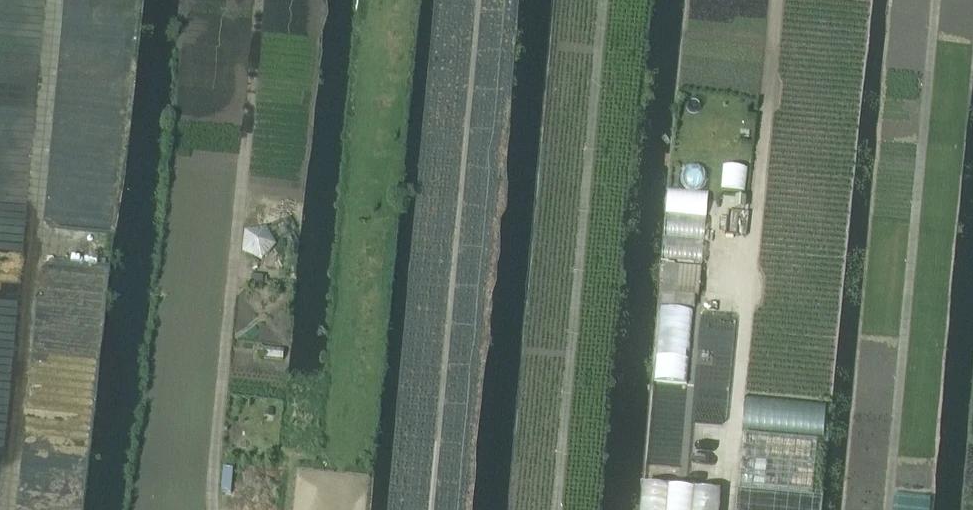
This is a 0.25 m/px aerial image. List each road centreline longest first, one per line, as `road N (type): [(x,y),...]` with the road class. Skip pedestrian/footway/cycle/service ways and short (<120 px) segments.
road 1 (track): [(718,509),(765,0)]
road 2 (track): [(885,509),(931,0)]
road 3 (track): [(216,509),(231,217),(258,0)]

